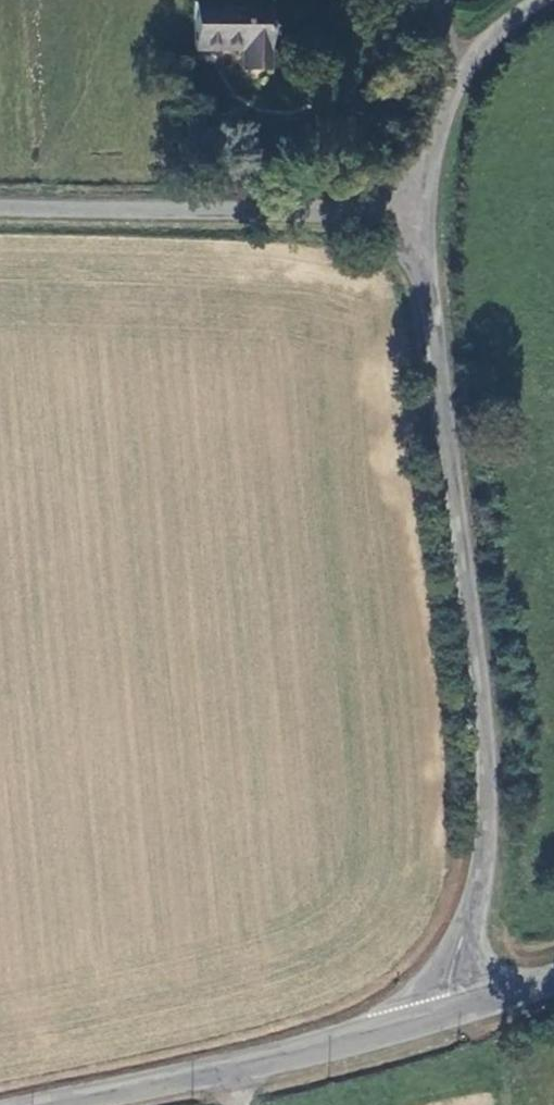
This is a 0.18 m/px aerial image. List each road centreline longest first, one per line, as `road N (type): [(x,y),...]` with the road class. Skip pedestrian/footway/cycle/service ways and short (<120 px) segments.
road 1 (unclassified): [(407,230),(432,264),(485,769),(485,848),(443,1014)]
road 2 (tertiary): [(443,1014),(24,1104)]
road 3 (unclassified): [(0,210),(379,220),(407,230)]
road 4 (unclassified): [(453,89),(407,230)]
road 5 (unclassified): [(553,5),(453,89)]

